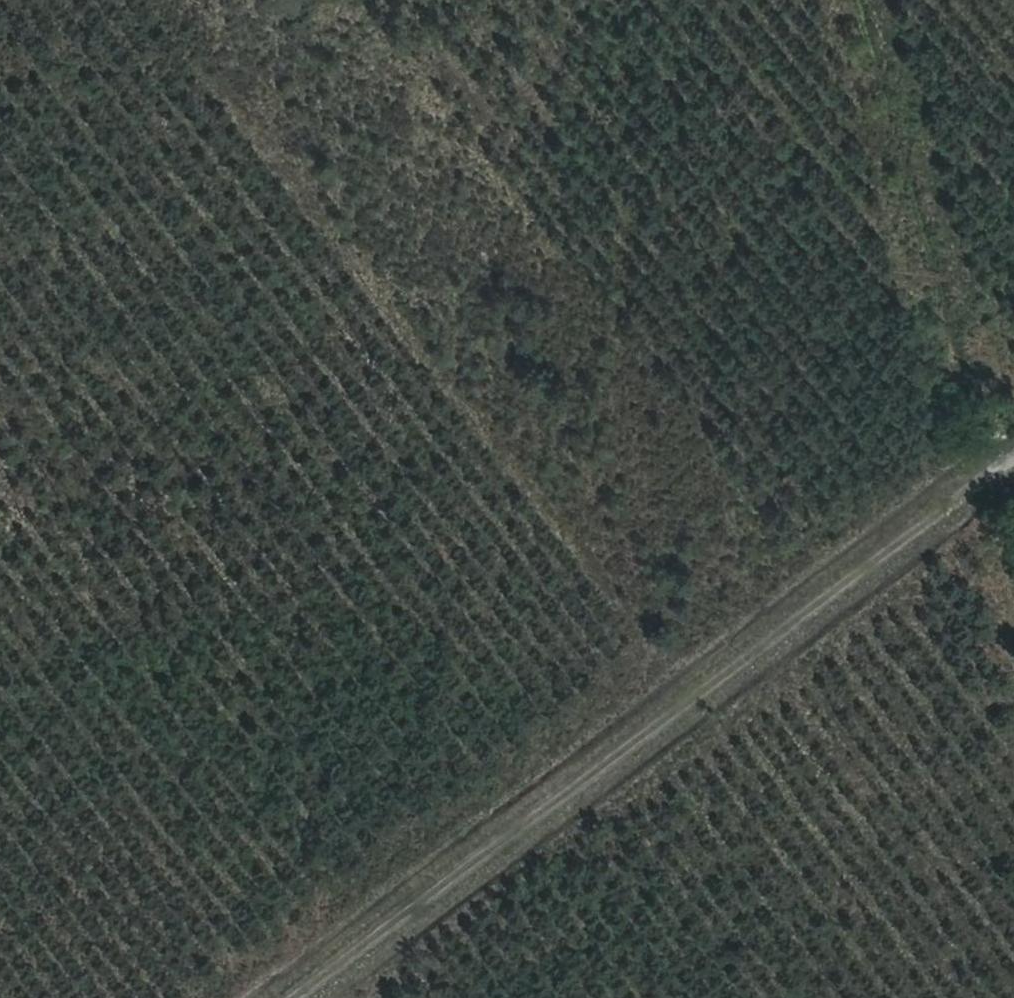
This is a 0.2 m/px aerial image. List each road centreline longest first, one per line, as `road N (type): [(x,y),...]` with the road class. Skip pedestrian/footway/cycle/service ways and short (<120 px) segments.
road 1 (track): [(1013,460),(290,997)]

